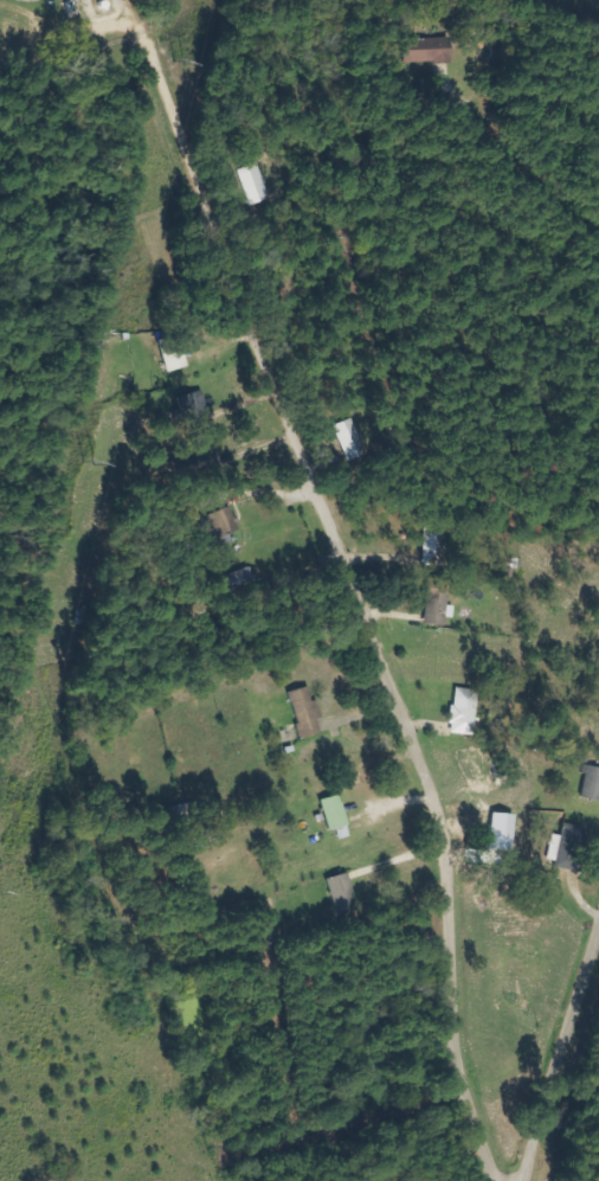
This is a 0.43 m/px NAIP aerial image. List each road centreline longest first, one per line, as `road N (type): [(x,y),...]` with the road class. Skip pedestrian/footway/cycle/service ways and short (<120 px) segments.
road 1 (residential): [(494,1180),(452,1063),(444,869),(429,791),(133,20)]
road 2 (residential): [(521,1180),(598,929)]

